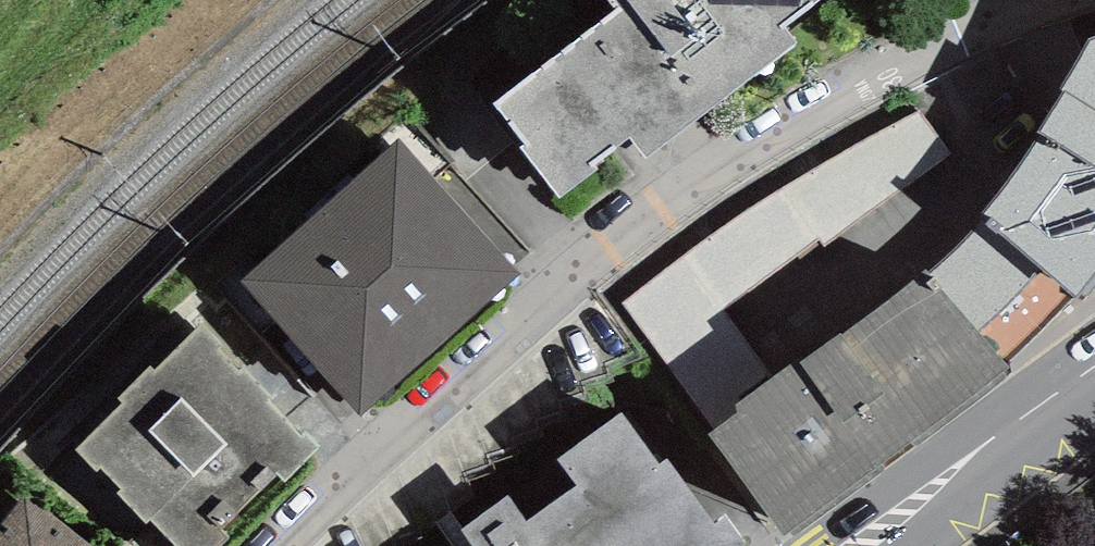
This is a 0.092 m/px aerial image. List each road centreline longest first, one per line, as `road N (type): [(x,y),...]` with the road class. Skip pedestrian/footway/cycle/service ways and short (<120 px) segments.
road 1 (residential): [(1004,0),(829,103),(544,301),(291,545)]
road 2 (primary): [(1094,372),(859,545)]

